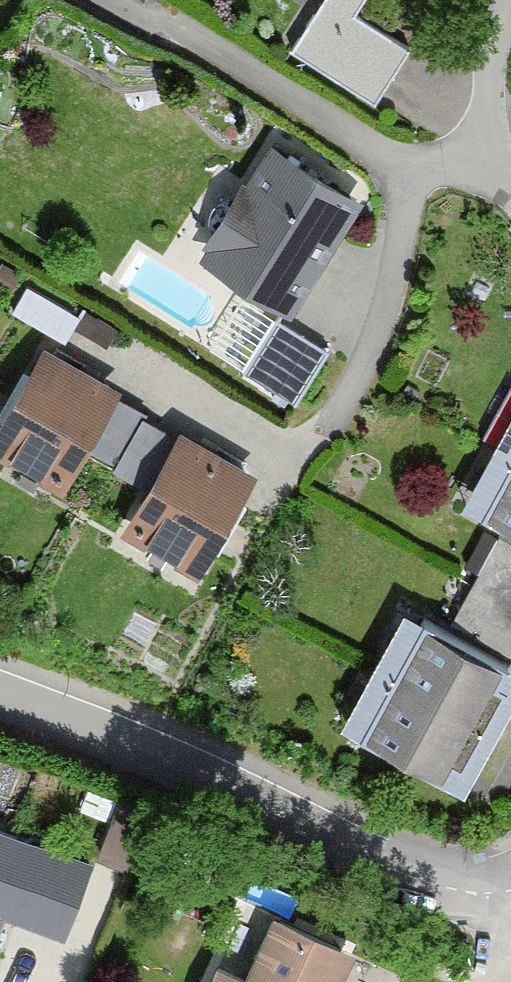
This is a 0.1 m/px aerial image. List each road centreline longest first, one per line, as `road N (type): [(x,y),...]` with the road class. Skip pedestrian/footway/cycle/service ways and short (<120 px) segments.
road 1 (residential): [(0,700),(427,884),(510,887)]
road 2 (residential): [(502,0),(486,173),(510,201)]

